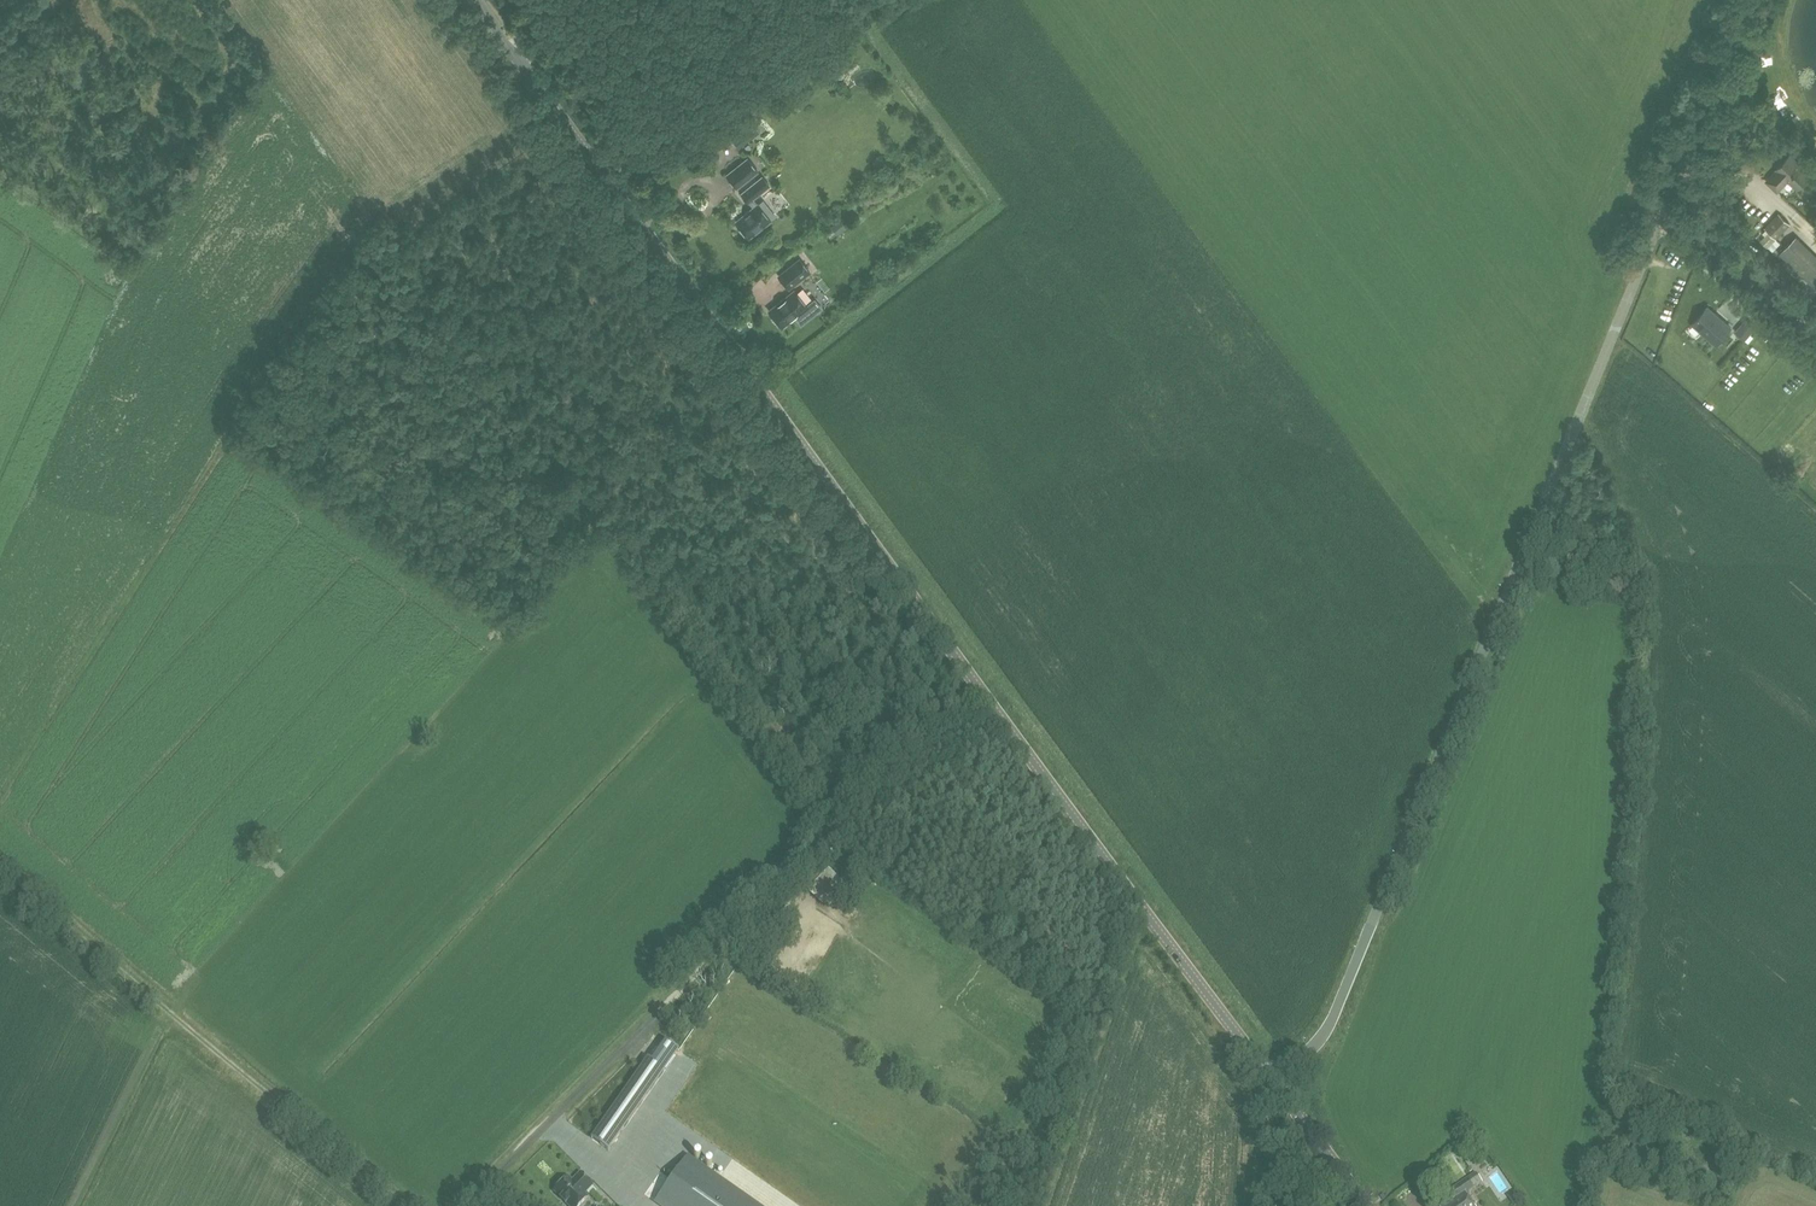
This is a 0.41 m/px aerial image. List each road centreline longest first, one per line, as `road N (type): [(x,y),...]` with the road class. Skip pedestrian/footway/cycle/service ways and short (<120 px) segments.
road 1 (tertiary): [(1276,1082),(473,0)]
road 2 (unclassified): [(1276,1082),(1327,1030),(1338,1007),(1751,0)]
road 3 (track): [(659,1010),(980,685)]
road 4 (unclassified): [(466,1205),(659,1010)]
road 5 (tertiary): [(1368,1205),(1276,1082)]

